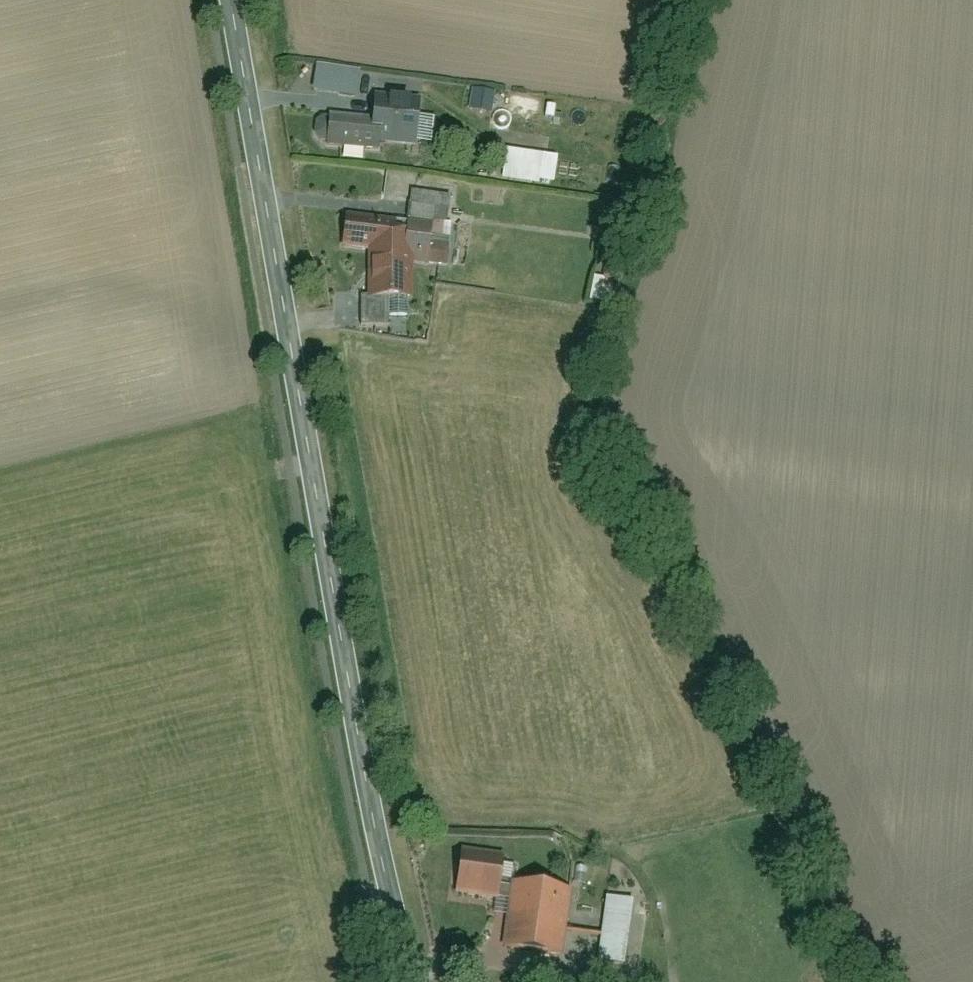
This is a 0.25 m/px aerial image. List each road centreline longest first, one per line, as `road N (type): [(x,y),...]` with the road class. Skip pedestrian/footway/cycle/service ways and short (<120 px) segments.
road 1 (tertiary): [(237,0),(381,826),(416,981)]

